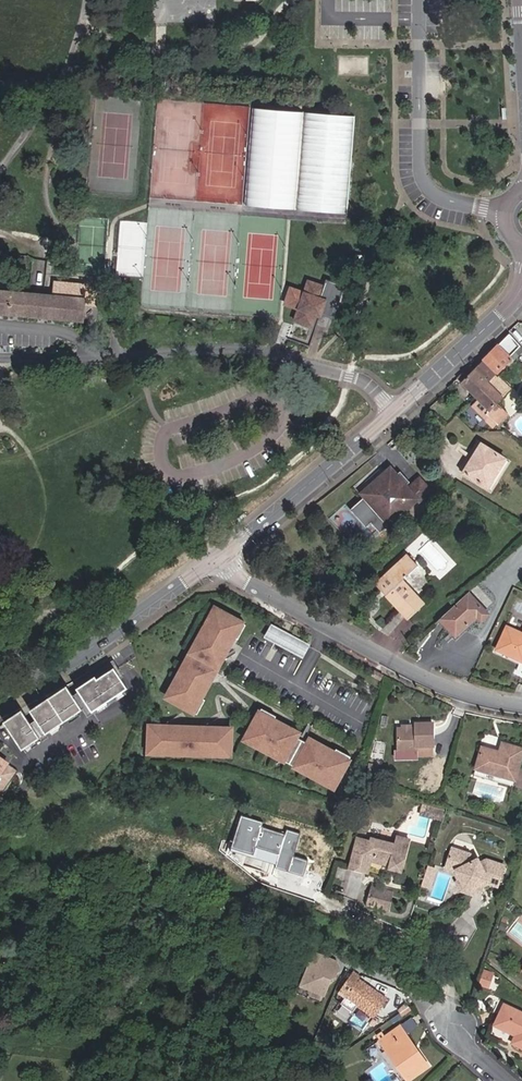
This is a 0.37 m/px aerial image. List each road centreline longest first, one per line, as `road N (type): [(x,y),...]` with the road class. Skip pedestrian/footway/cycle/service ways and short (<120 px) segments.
road 1 (tertiary): [(521,286),(511,305),(361,440),(221,554)]
road 2 (residential): [(521,705),(436,683),(385,659),(248,584),(221,554)]
road 3 (tertiary): [(221,554),(67,663),(0,698)]

